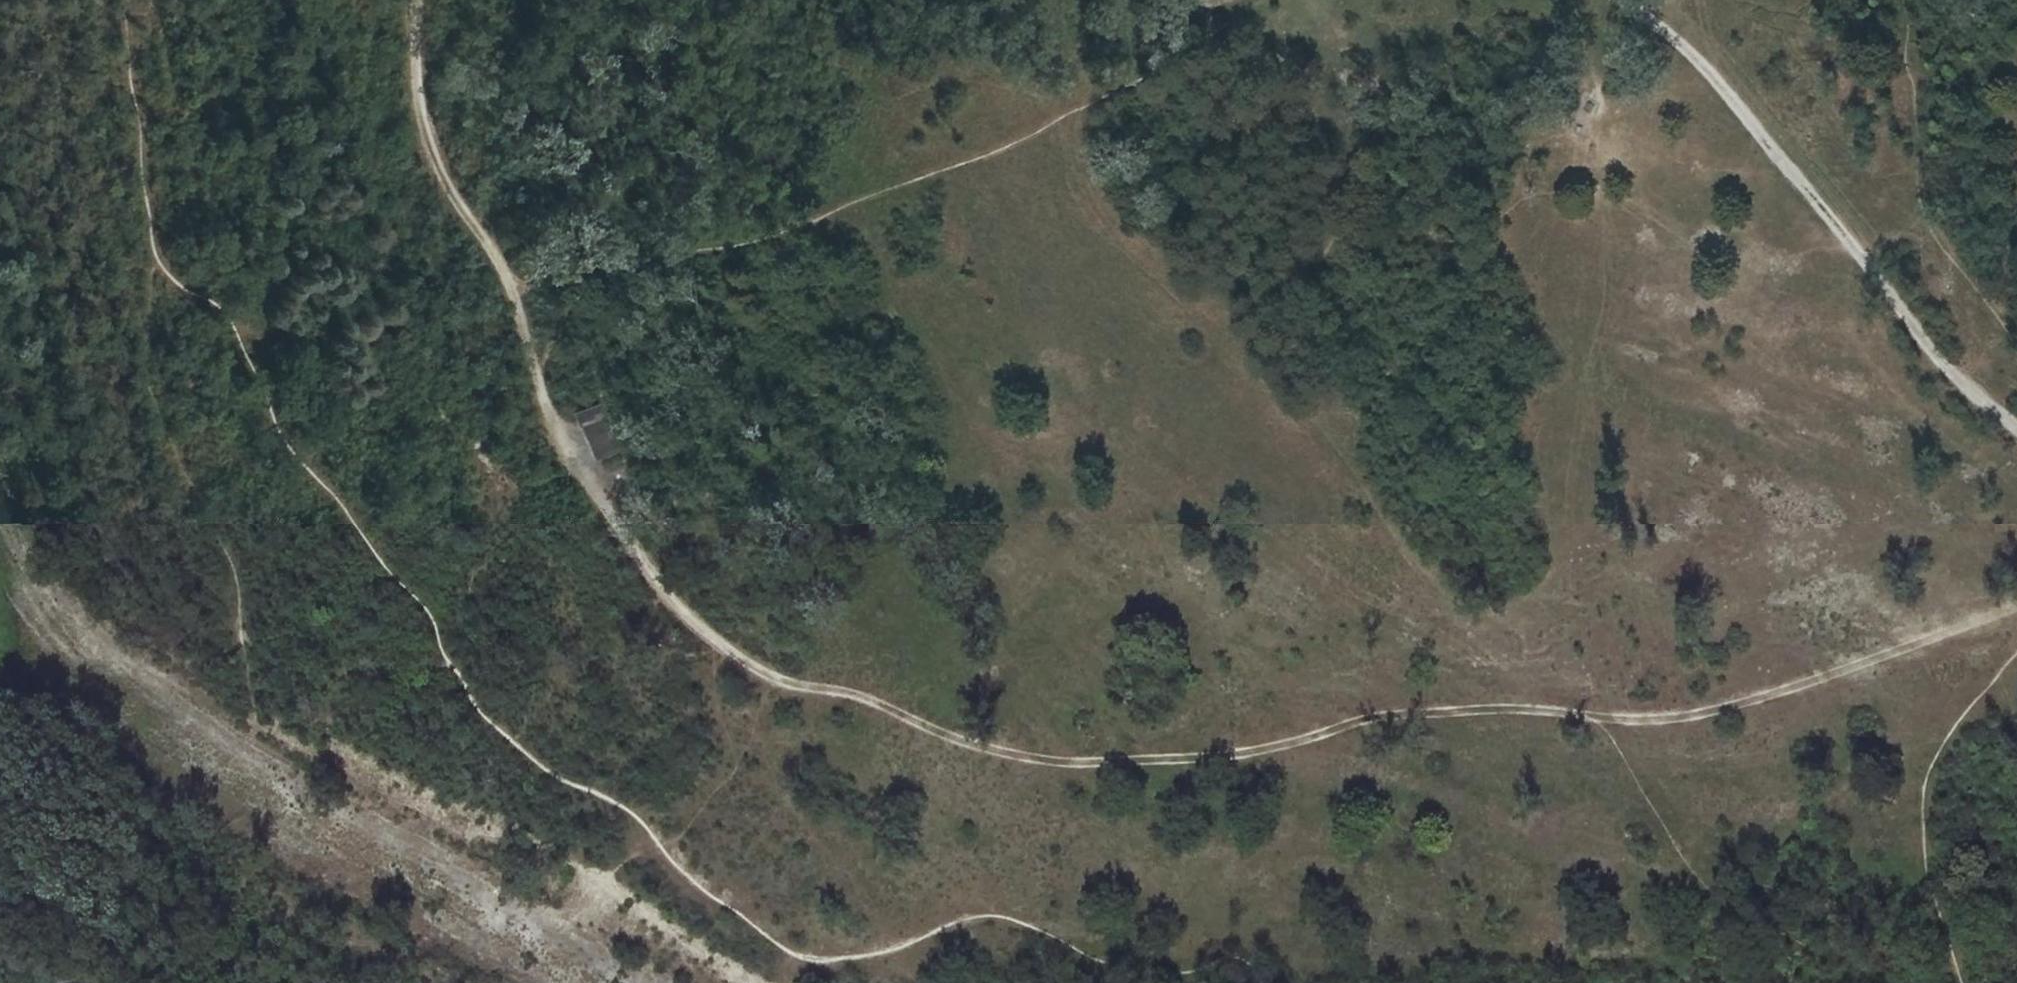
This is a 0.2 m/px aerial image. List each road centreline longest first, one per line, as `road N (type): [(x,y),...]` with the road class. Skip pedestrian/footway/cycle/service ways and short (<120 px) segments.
road 1 (track): [(1596,722),(1505,714),(1374,726),(1237,759),(1058,763),(954,741),(853,695),(781,685),(682,615),(561,449),(537,374)]
road 2 (track): [(2016,614),(1952,645),(1739,710),(1676,723),(1596,722)]
road 3 (track): [(537,374),(509,286),(433,155),(414,0)]

